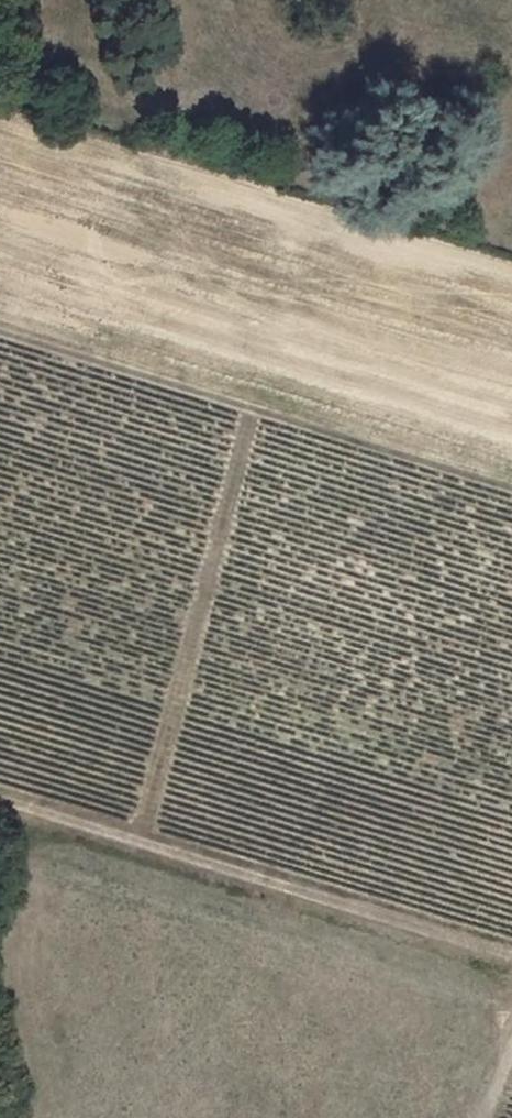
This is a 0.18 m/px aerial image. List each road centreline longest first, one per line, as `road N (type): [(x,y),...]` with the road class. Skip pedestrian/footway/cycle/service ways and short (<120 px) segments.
road 1 (track): [(0,797),(511,954)]
road 2 (track): [(0,333),(511,489)]

